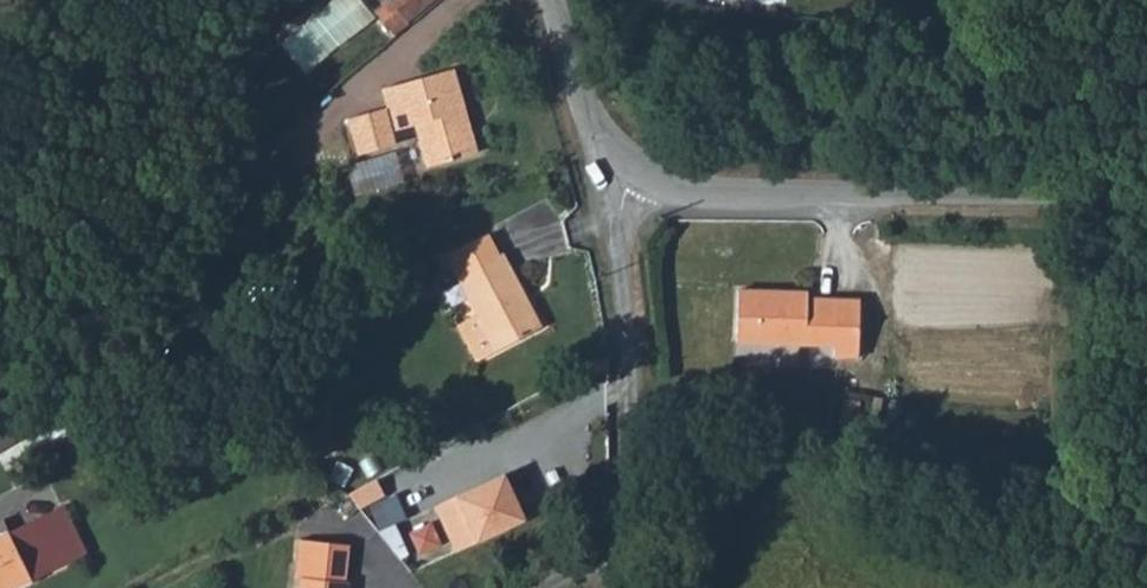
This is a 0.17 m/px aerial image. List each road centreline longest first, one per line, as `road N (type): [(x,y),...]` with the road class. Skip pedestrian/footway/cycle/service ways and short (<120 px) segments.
road 1 (residential): [(639,173),(713,190),(1146,192)]
road 2 (residential): [(620,587),(639,449),(620,228),(639,173)]
road 3 (residential): [(553,0),(594,124),(639,173)]

